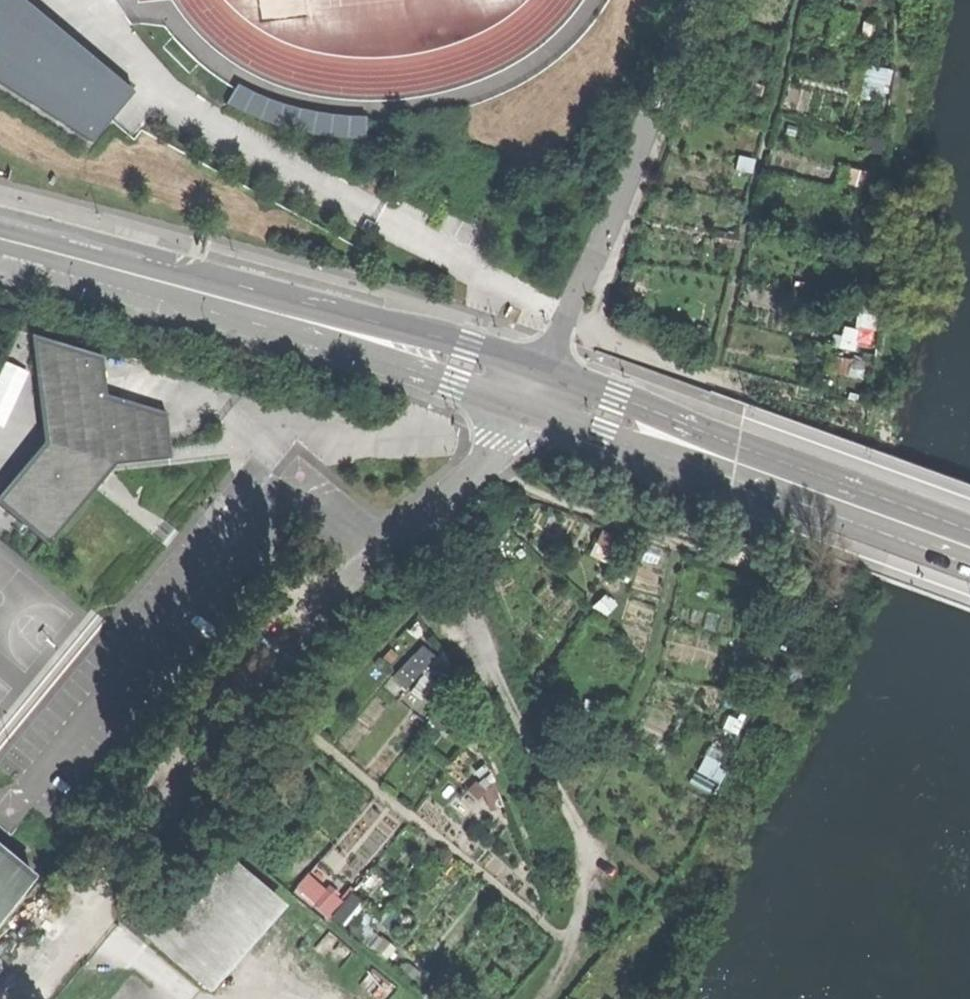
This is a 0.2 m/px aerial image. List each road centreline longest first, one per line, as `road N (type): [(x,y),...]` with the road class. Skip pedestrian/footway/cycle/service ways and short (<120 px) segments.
road 1 (unclassified): [(7,998),(358,570),(435,503)]
road 2 (secondary): [(542,370),(0,227)]
road 3 (secondary): [(0,249),(525,408)]
road 4 (unclassified): [(435,503),(500,677),(582,852),(583,910),(570,955),(541,998)]
road 5 (secondary): [(525,408),(969,569)]
road 6 (secondary): [(969,529),(542,370)]
road 7 (unclassified): [(542,370),(640,157),(693,0)]
road 8 (unclassified): [(435,503),(512,438),(525,408)]

